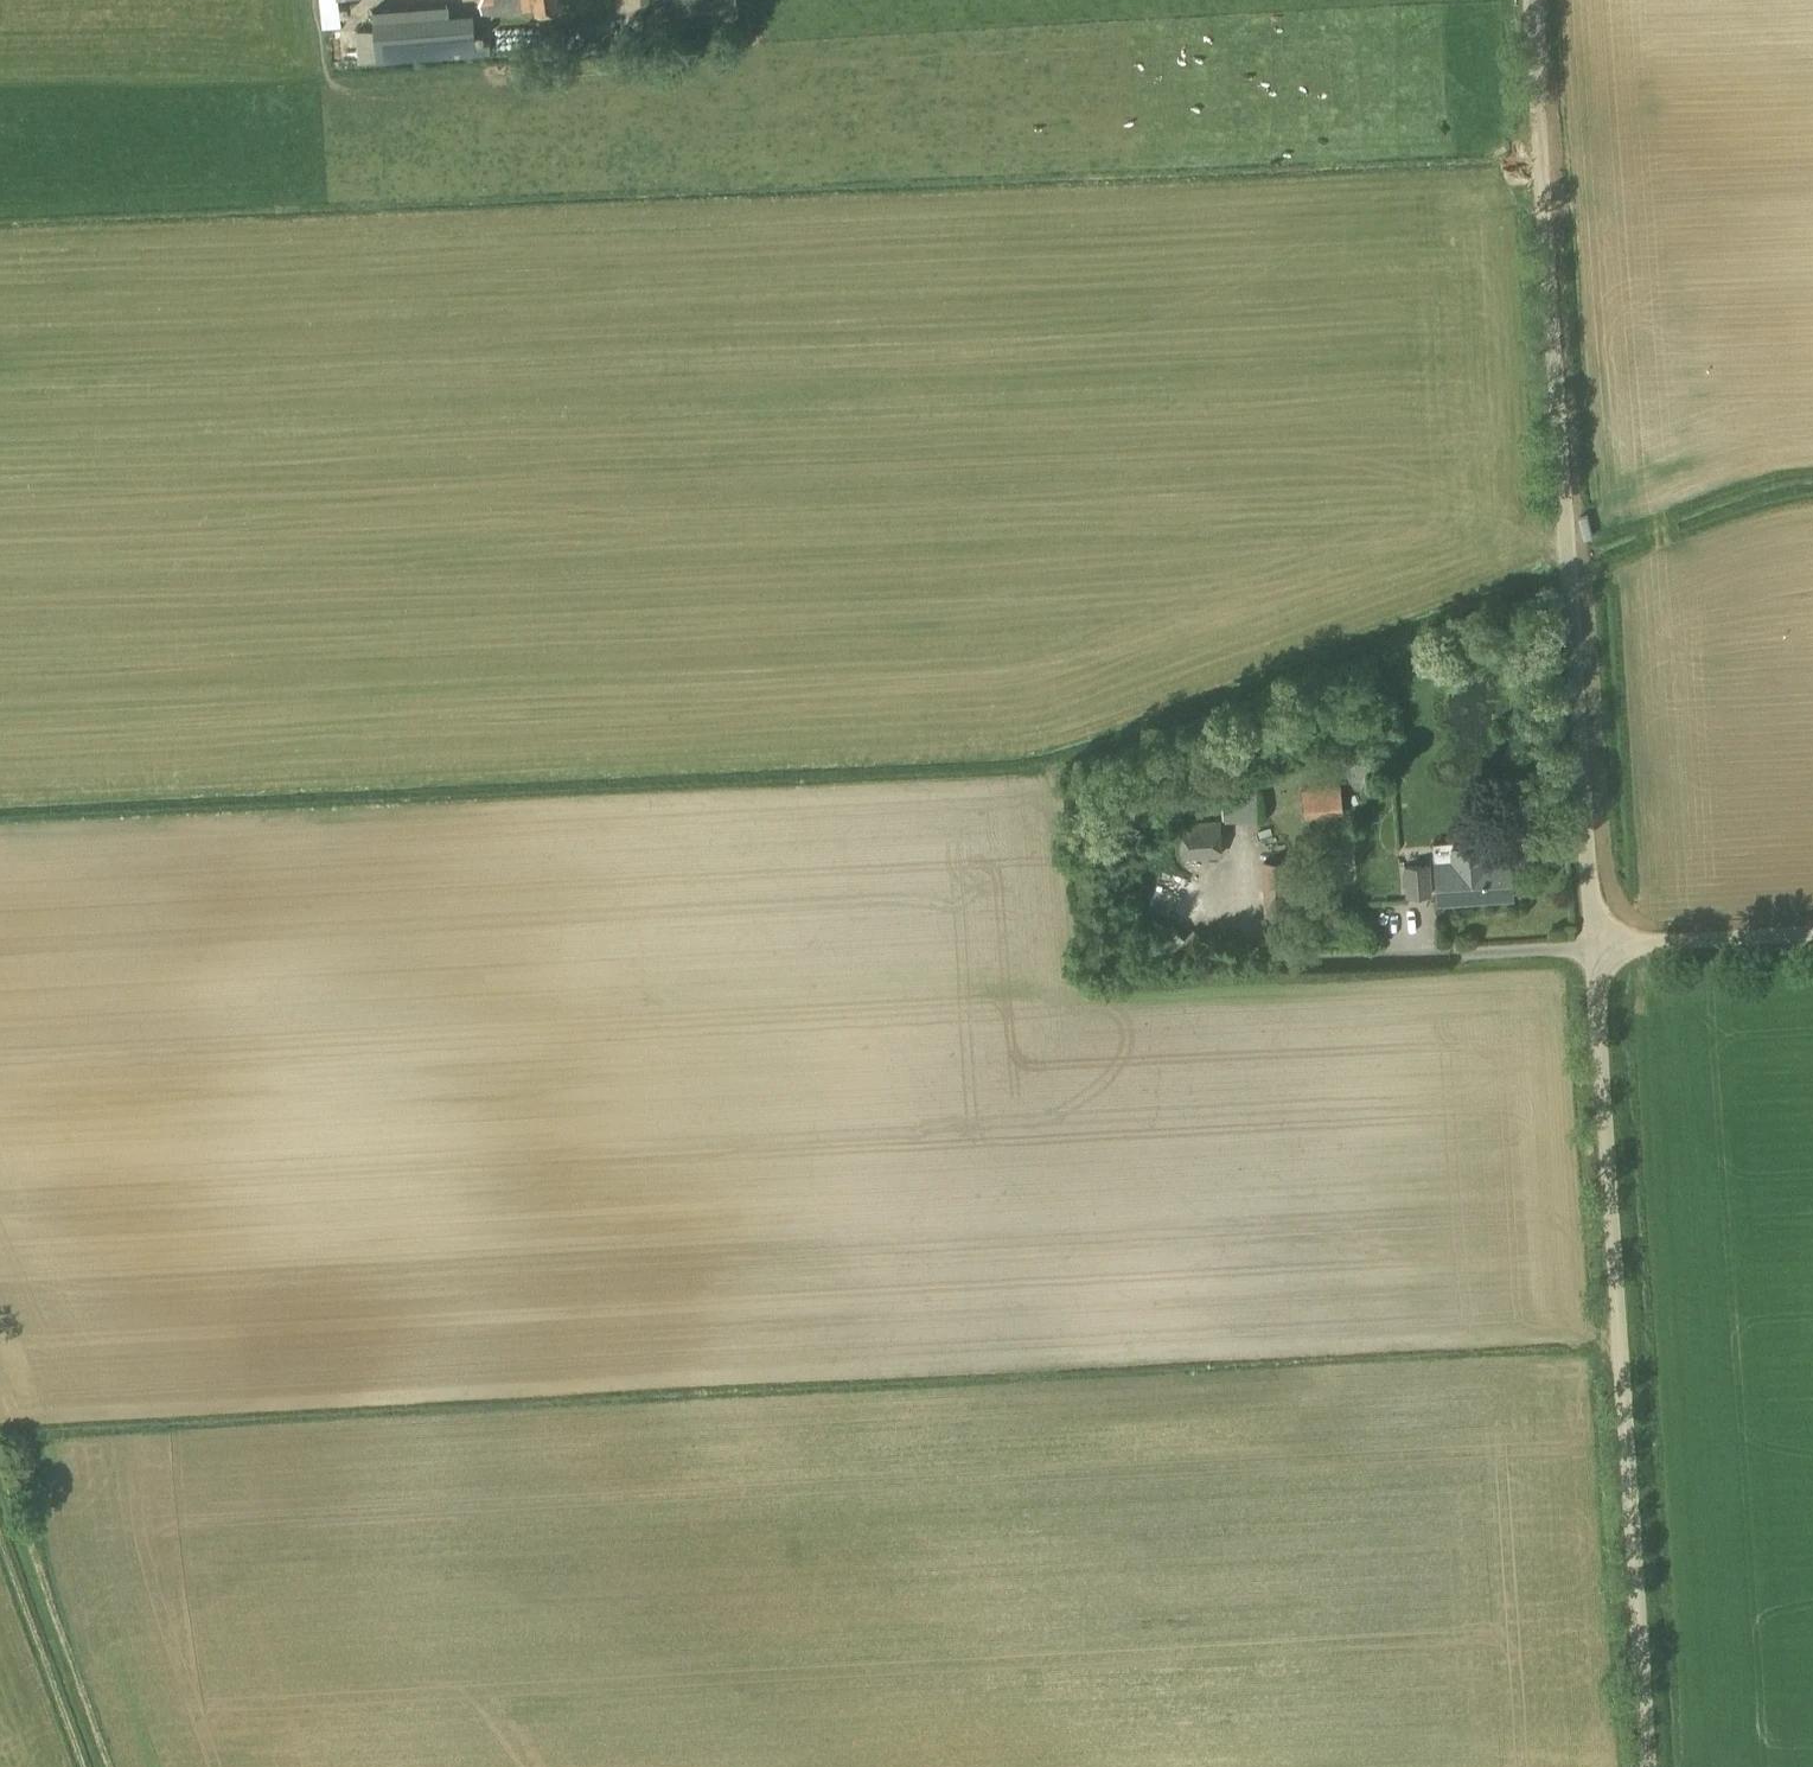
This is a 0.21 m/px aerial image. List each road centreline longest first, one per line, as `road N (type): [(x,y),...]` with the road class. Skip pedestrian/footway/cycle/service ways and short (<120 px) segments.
road 1 (unclassified): [(1592,931),(1531,0)]
road 2 (unclassified): [(1650,1766),(1592,931)]
road 3 (unclassified): [(1592,931),(1812,918)]

